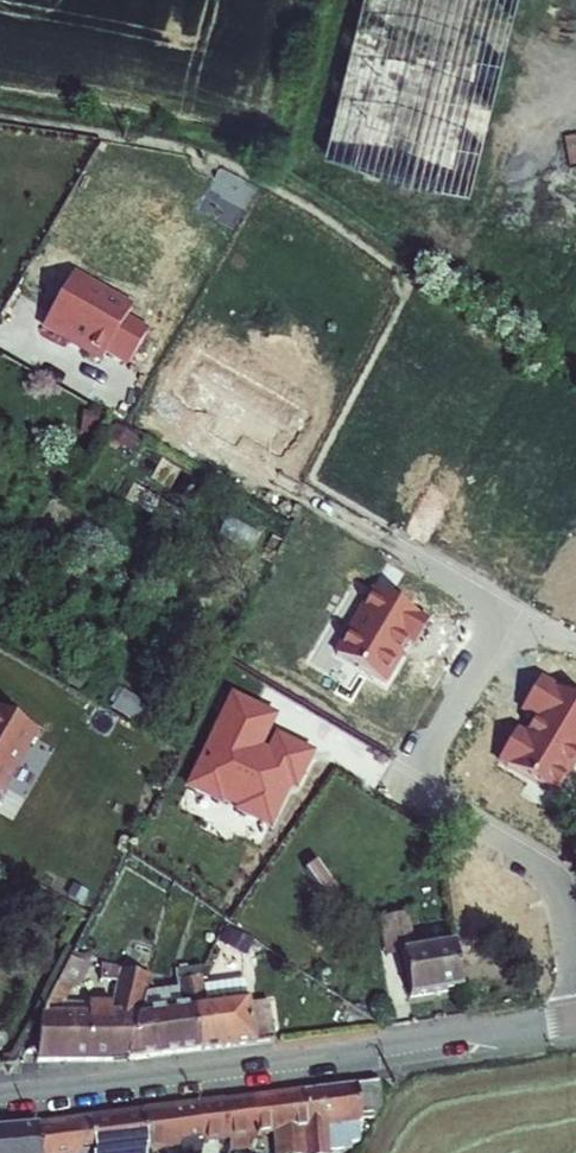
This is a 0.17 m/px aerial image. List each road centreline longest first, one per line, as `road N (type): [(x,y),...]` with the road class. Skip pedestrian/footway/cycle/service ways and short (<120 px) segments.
road 1 (residential): [(575,984),(554,880),(419,796),(418,764),(509,611),(404,550)]
road 2 (residential): [(575,1019),(0,1100)]

